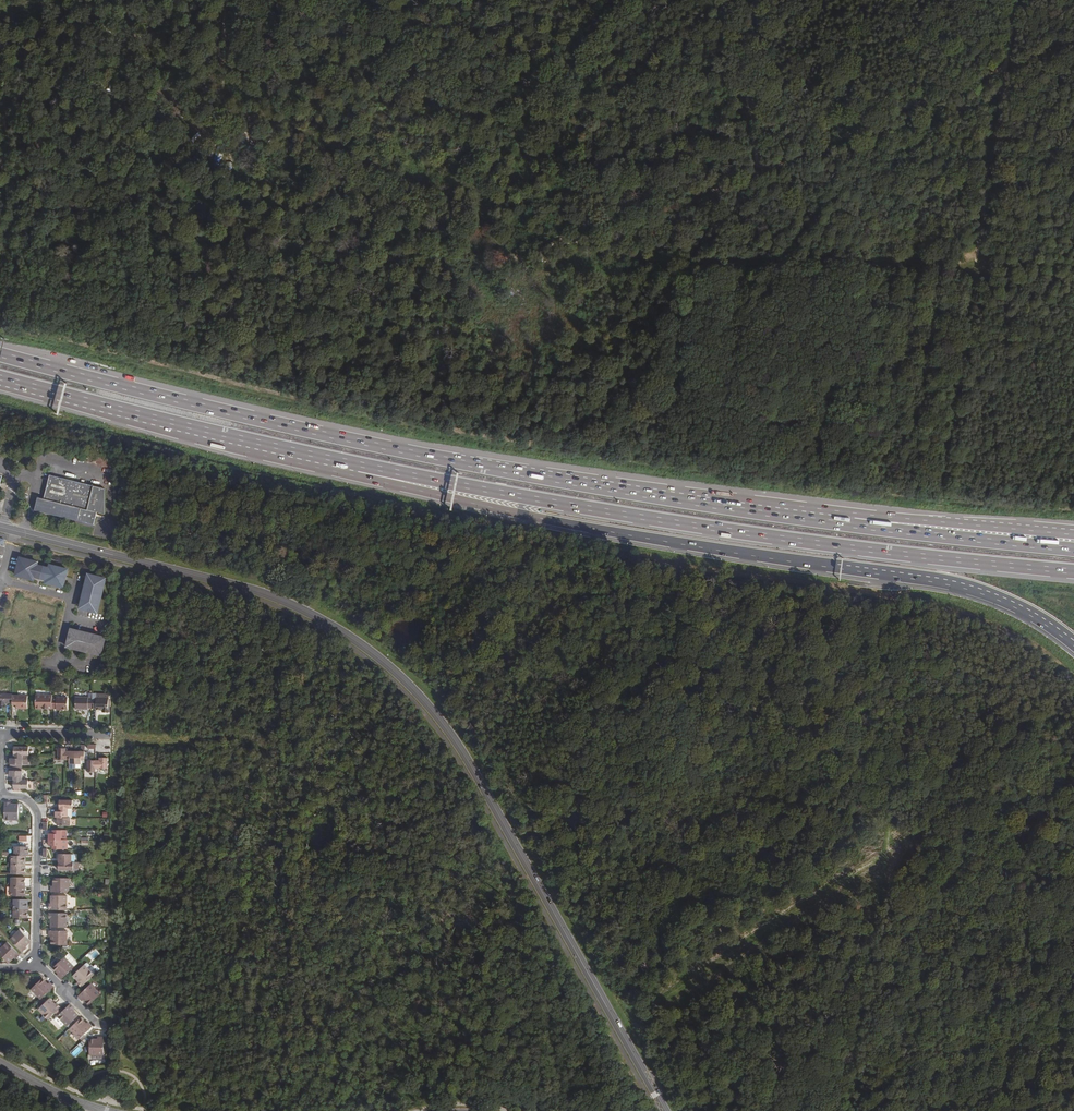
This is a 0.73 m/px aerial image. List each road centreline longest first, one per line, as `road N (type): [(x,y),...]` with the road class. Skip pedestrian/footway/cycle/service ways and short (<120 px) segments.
road 1 (secondary): [(666,1110),(461,748),(386,663),(326,622),(258,592),(14,531)]
road 2 (motorway): [(858,522),(540,477),(0,354)]
road 3 (motorway): [(355,467),(363,477),(512,513),(953,584),(1007,603),(1073,645)]
road 4 (motorway): [(355,467),(738,533),(1073,570)]
road 5 (track): [(560,257),(1073,40)]
road 6 (motorway): [(0,378),(355,467)]
road 7 (track): [(560,257),(443,305),(322,384)]
road 8 (track): [(981,261),(1018,0)]
road 9 (motorway): [(1073,549),(858,522)]
road 10 (motorway): [(1073,534),(858,522)]
road 11 (residential): [(32,958),(38,814),(26,798),(0,795)]
road 12 (track): [(735,0),(763,165)]

